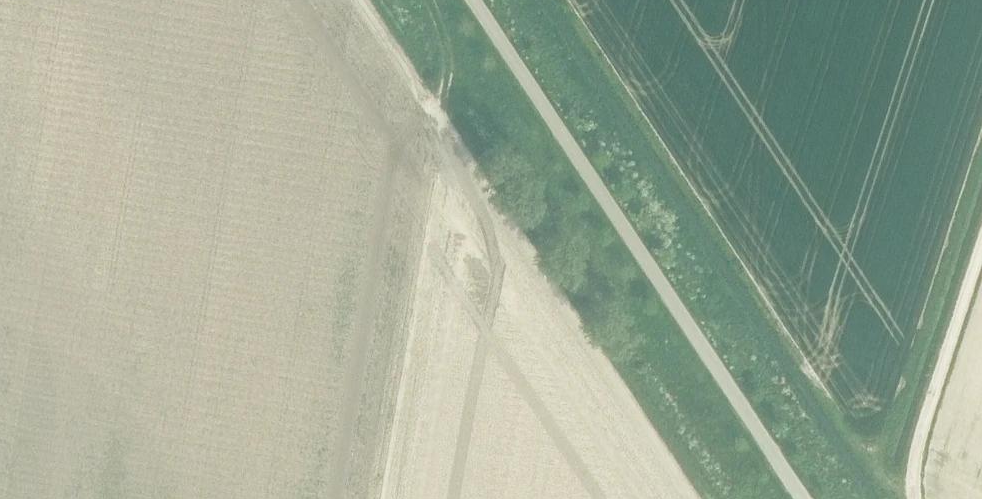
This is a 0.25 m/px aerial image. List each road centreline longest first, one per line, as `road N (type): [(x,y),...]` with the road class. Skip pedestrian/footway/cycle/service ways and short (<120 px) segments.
road 1 (unclassified): [(806,498),(476,0)]
road 2 (track): [(375,498),(451,65),(434,0)]
road 3 (track): [(981,261),(921,450),(915,498)]

